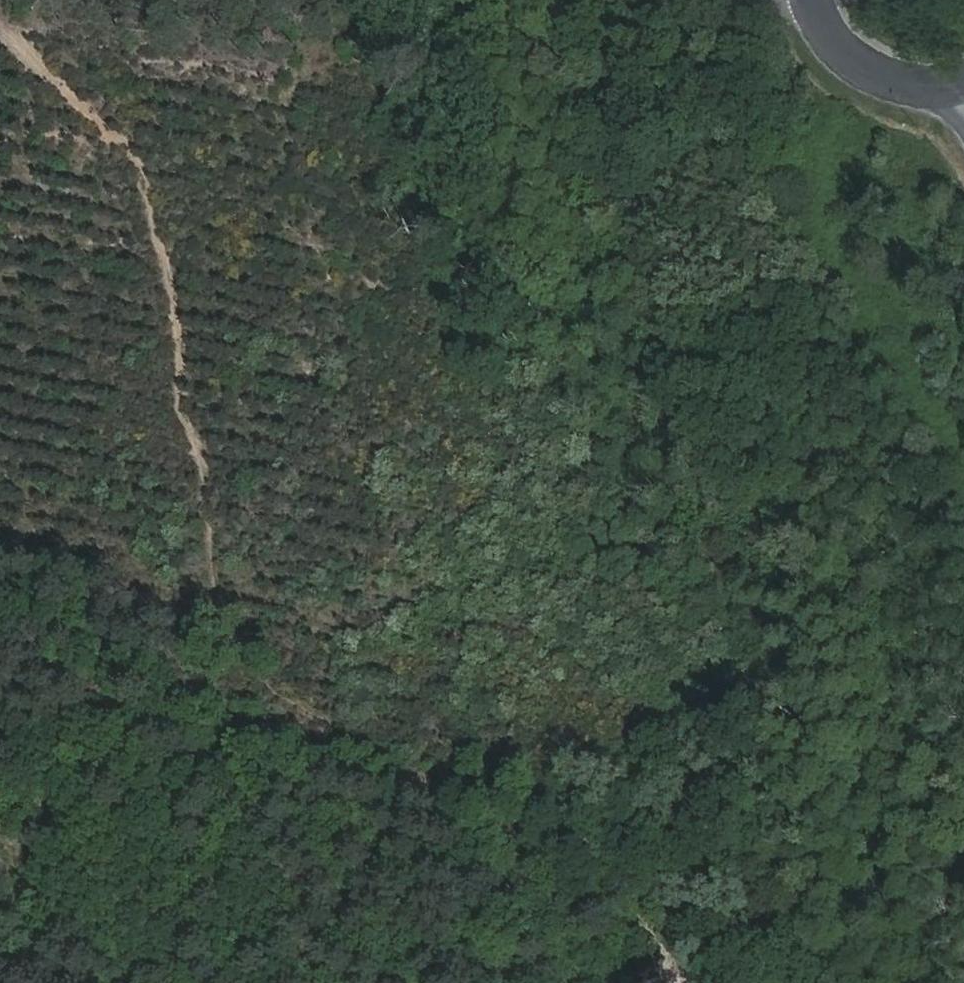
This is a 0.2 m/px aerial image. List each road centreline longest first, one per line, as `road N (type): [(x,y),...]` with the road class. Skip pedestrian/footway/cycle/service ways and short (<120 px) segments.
road 1 (track): [(963,807),(839,841),(720,931),(631,982)]

